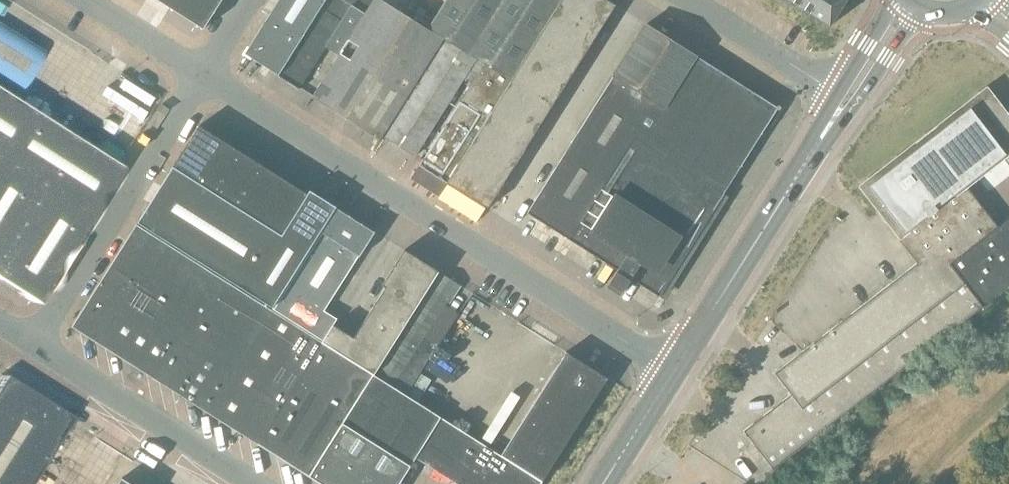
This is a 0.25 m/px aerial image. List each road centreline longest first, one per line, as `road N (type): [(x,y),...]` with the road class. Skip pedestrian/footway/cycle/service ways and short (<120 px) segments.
road 1 (unclassified): [(673,371),(204,73)]
road 2 (tertiary): [(673,371),(847,98)]
road 3 (unclassified): [(31,346),(204,73)]
road 4 (unclassified): [(248,483),(31,346)]
road 5 (unclassified): [(847,98),(690,0)]
road 6 (unclassified): [(204,73),(87,0)]
road 7 (tertiary): [(603,483),(673,371)]

